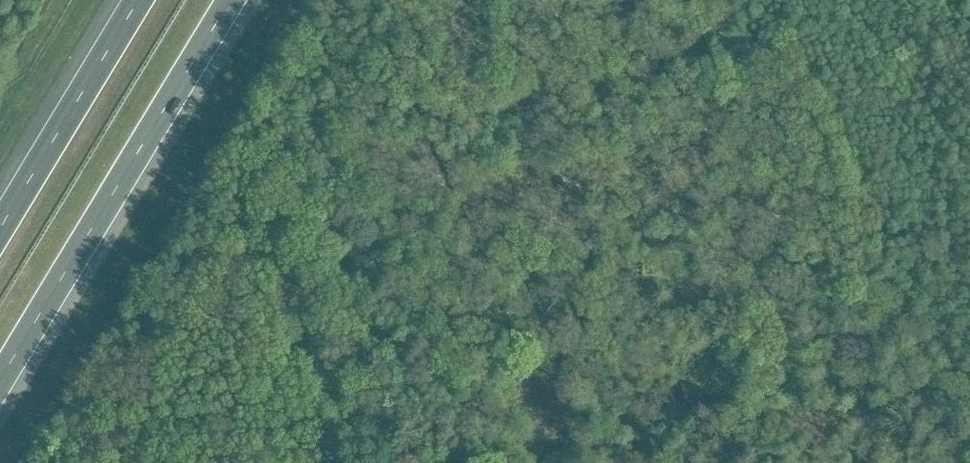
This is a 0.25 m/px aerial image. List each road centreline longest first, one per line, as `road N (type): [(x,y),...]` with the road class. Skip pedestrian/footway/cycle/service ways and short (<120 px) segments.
road 1 (motorway): [(0,383),(233,0)]
road 2 (motorway): [(140,0),(0,231)]

